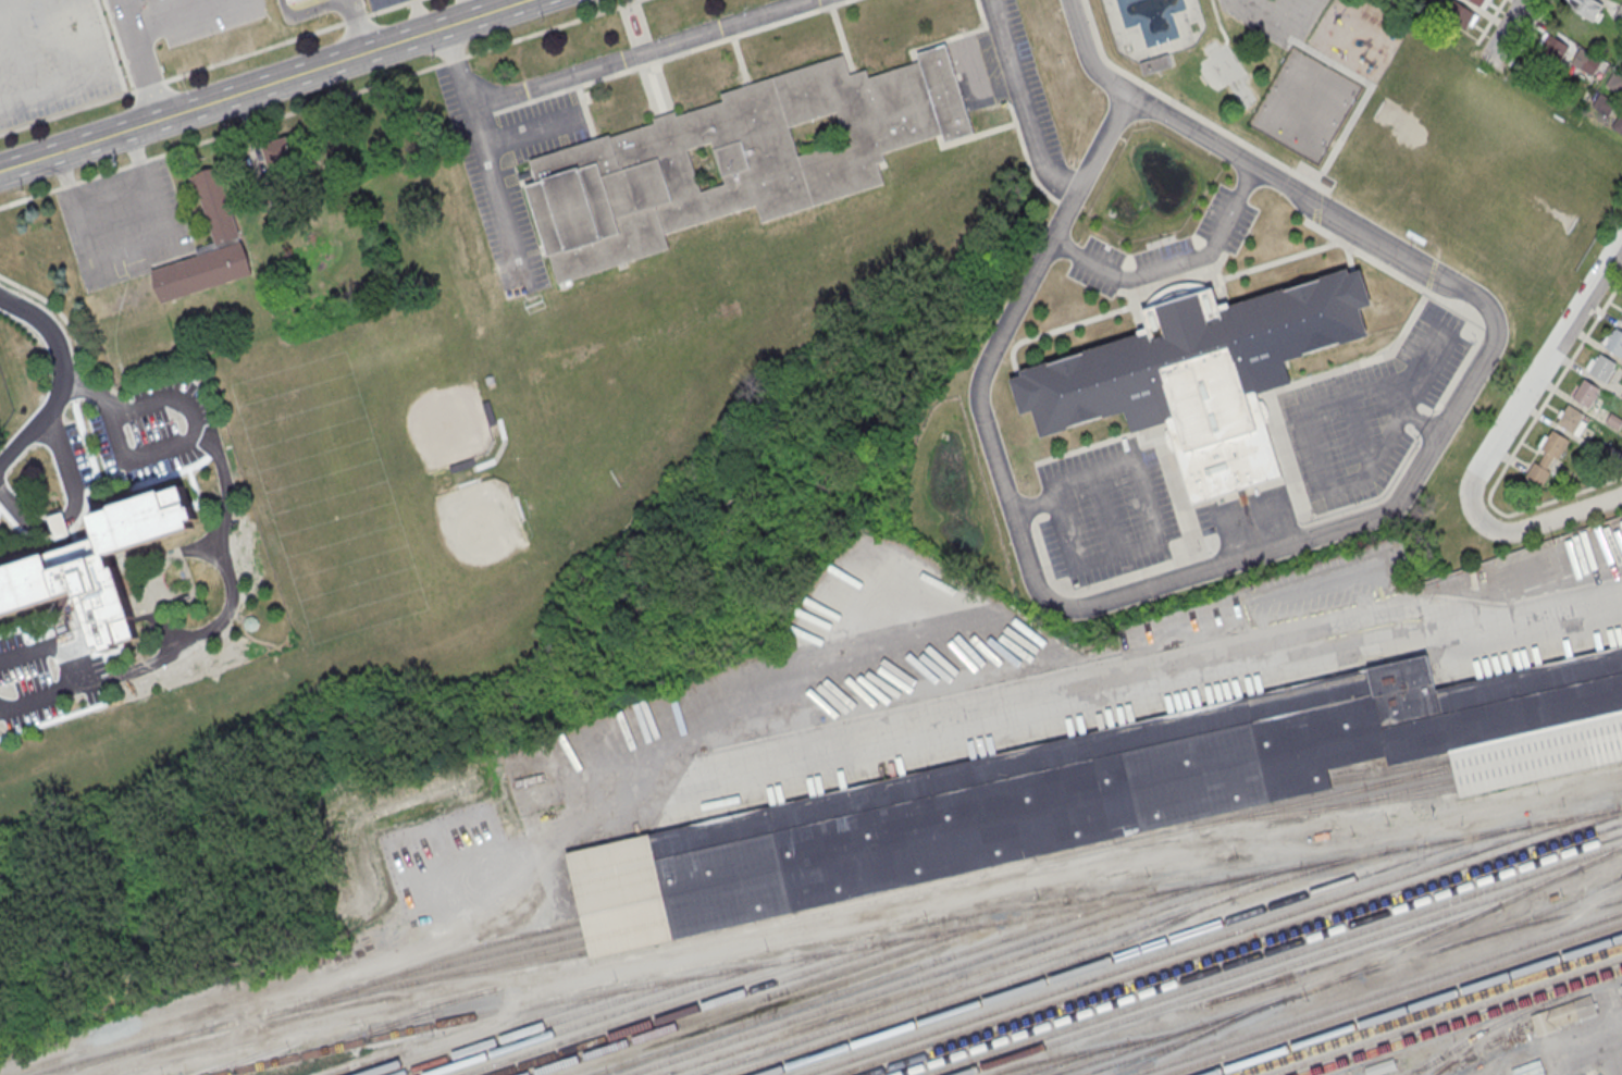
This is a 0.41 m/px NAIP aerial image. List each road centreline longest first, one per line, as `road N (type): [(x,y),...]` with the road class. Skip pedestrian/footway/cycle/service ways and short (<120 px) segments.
road 1 (secondary): [(531,0),(0,172)]
road 2 (residential): [(1621,238),(1471,481),(1476,519)]
road 3 (residential): [(0,290),(41,323),(54,368),(50,399),(0,464)]
road 4 (residential): [(1621,496),(1513,532),(1476,519)]

